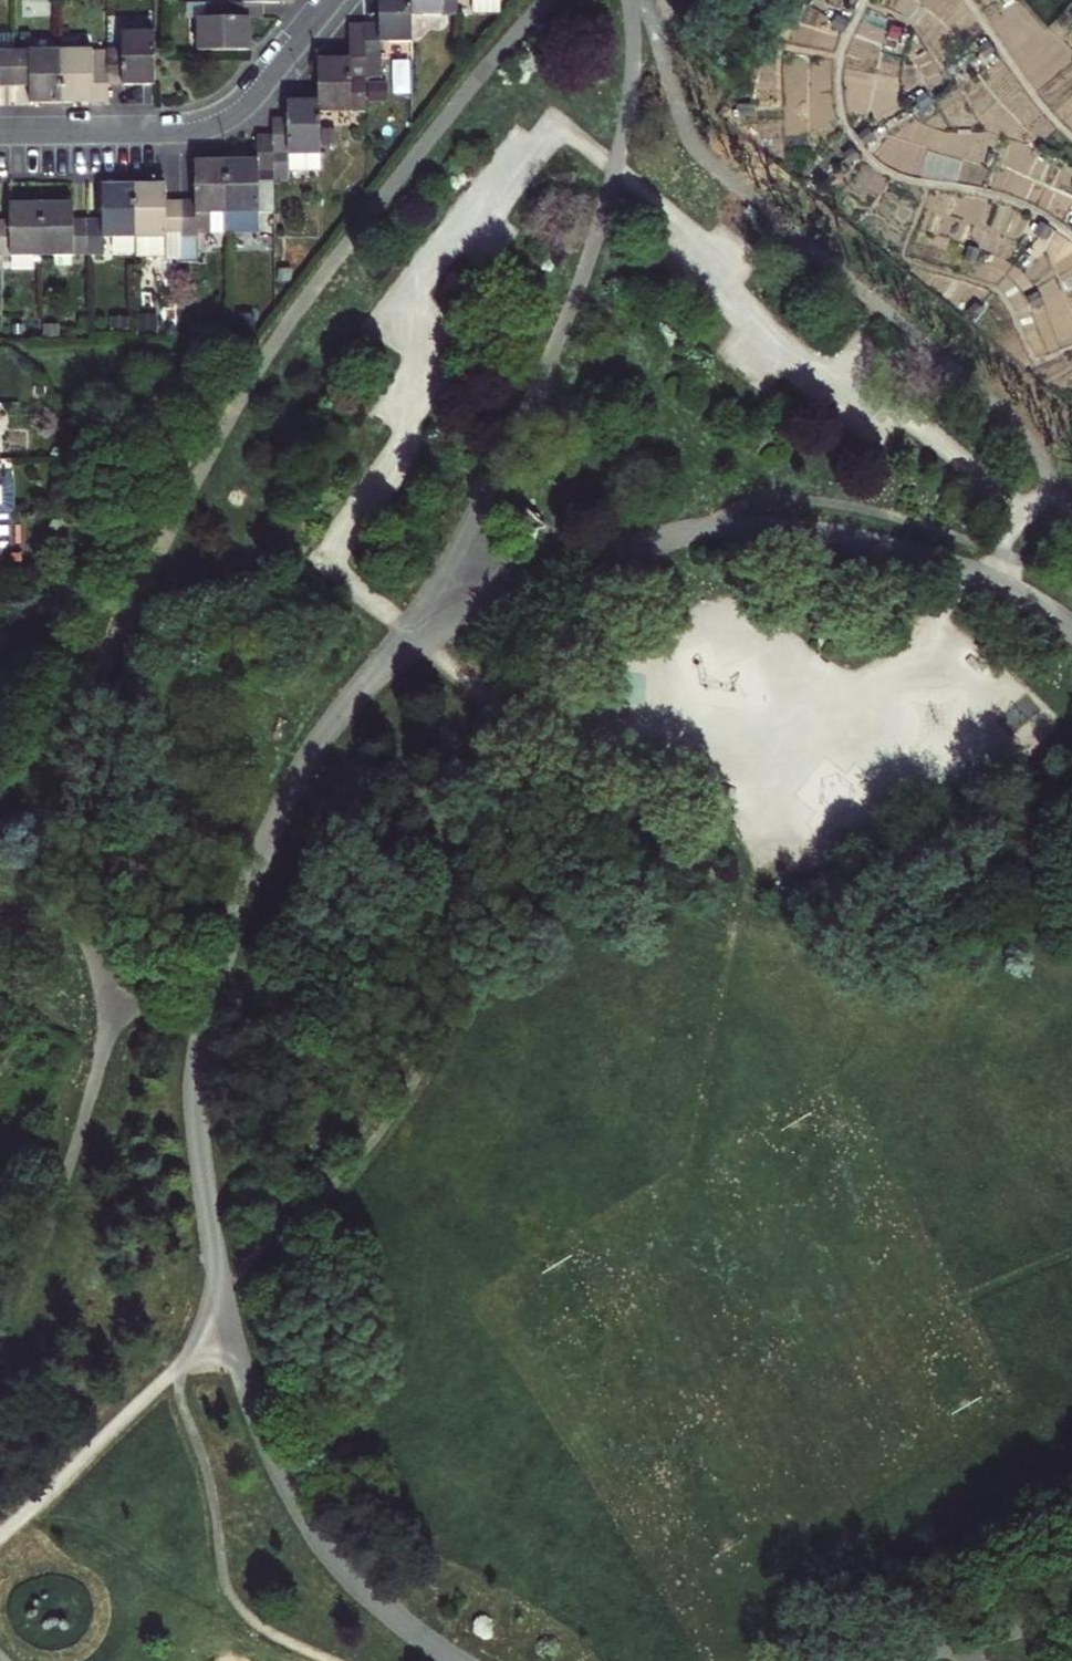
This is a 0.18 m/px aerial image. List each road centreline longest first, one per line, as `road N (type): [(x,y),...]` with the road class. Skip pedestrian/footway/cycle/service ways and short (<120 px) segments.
road 1 (residential): [(0,130),(192,128),(220,118),(239,107),(331,0)]

